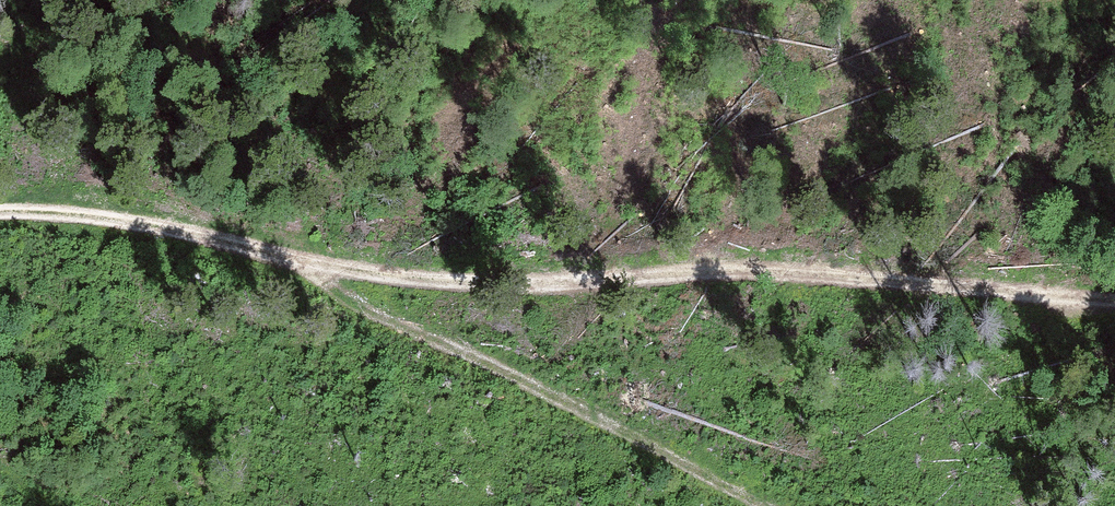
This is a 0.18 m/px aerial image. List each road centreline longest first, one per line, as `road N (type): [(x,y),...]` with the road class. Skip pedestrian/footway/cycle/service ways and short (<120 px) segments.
road 1 (track): [(1114,295),(782,270),(504,278),(292,256)]
road 2 (track): [(292,256),(336,289),(773,505)]
road 3 (track): [(292,256),(159,224),(0,213)]

